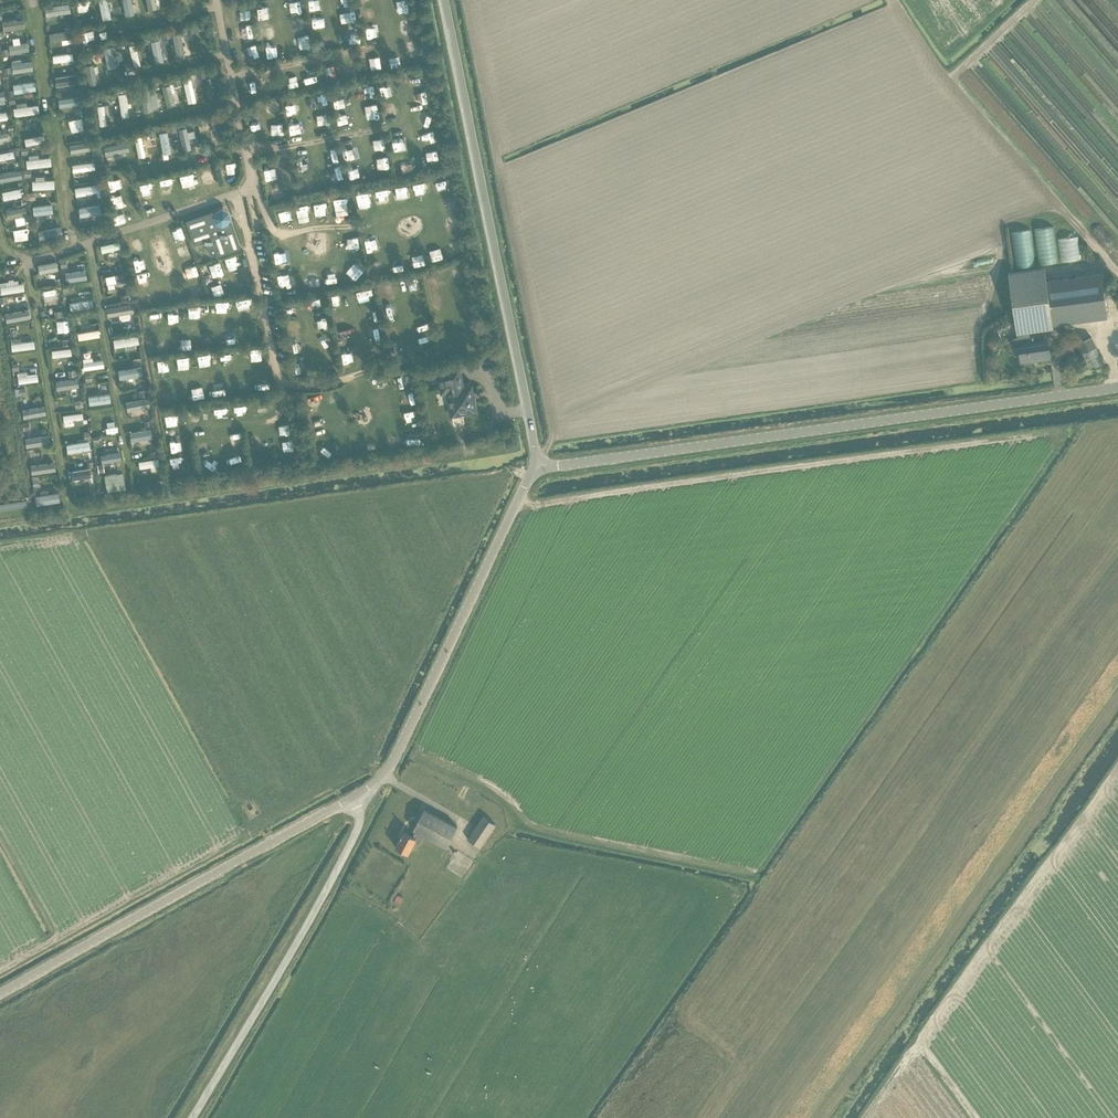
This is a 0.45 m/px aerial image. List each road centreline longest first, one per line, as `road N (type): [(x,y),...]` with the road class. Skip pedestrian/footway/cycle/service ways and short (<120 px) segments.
road 1 (unclassified): [(0,992),(384,777),(537,467)]
road 2 (unclassified): [(537,467),(1117,387)]
road 3 (unclassified): [(537,467),(444,0)]
road 4 (track): [(358,795),(357,831),(333,878),(192,1117)]

